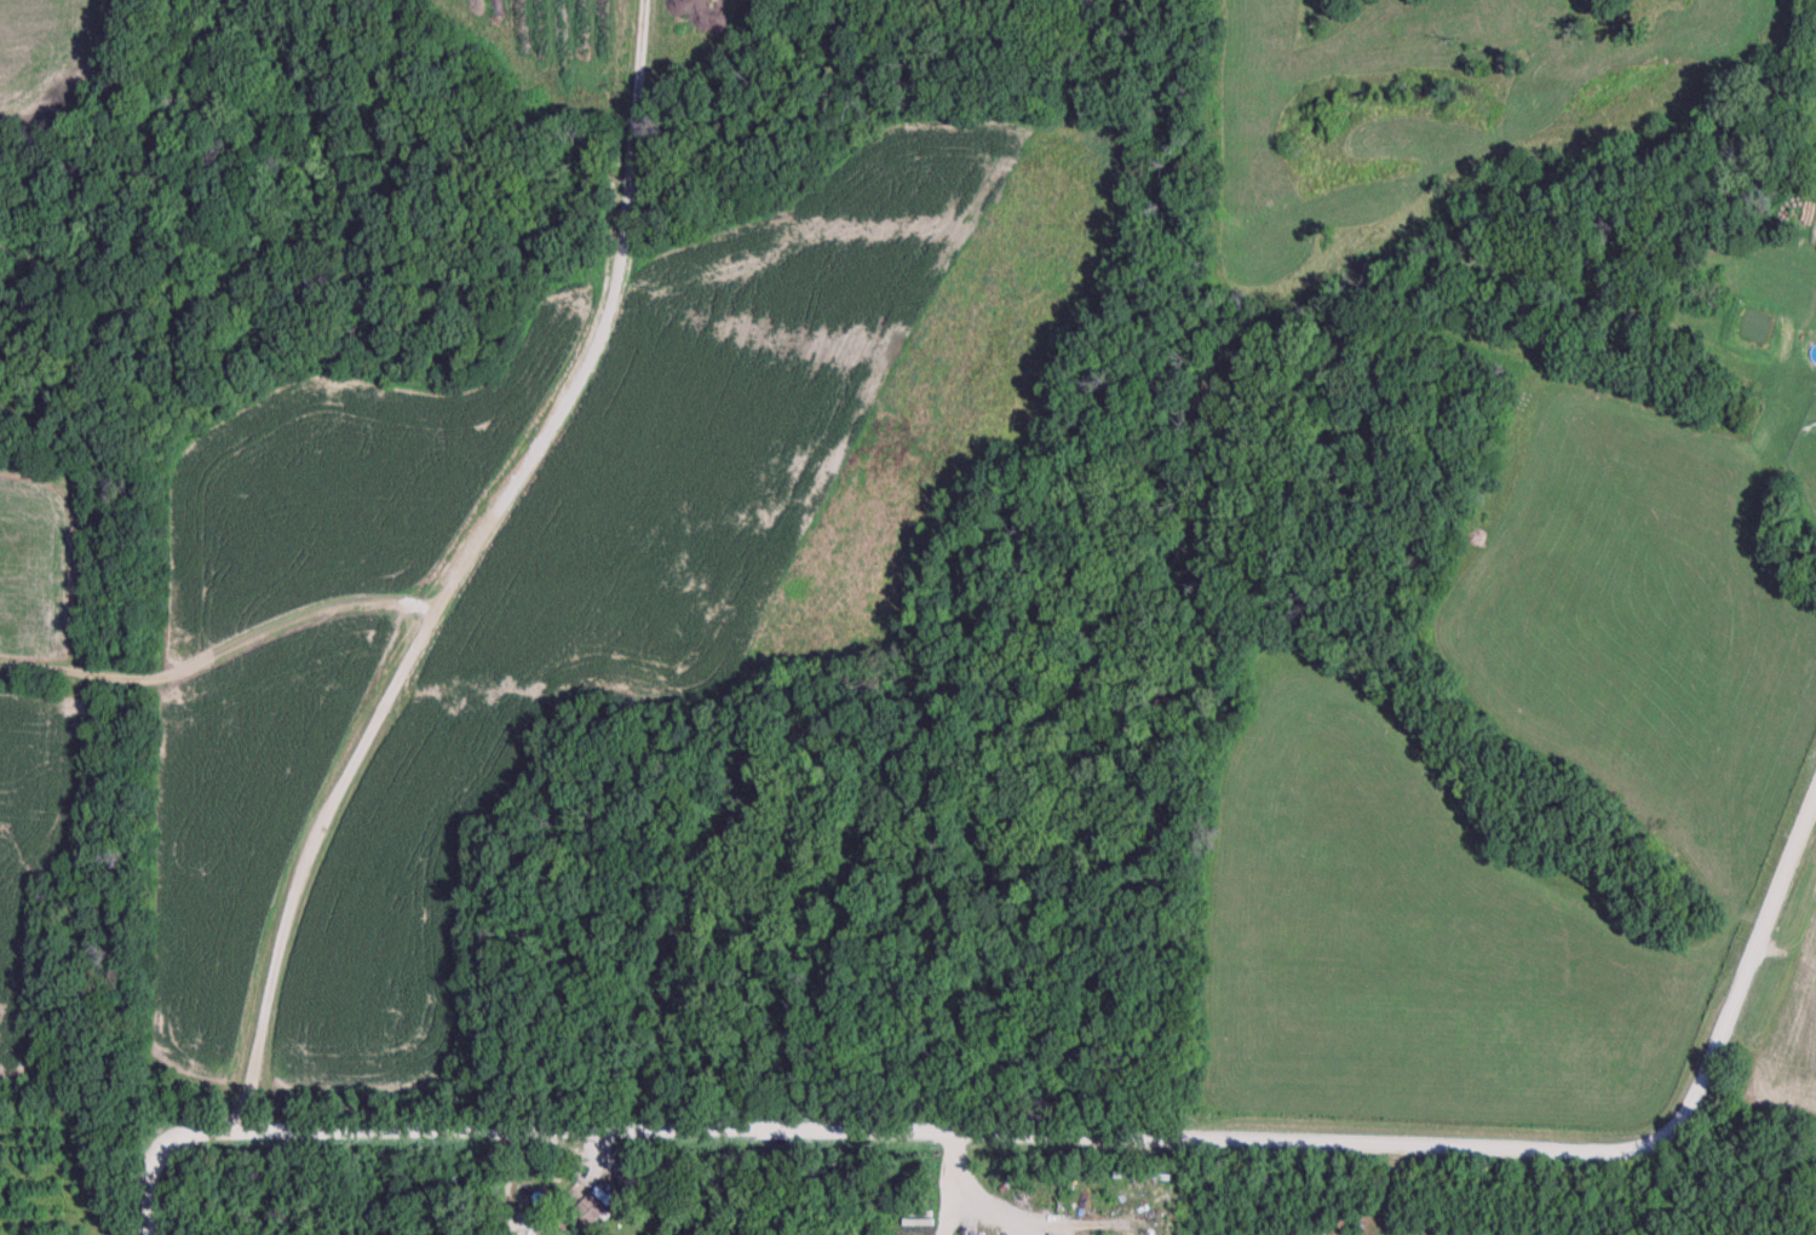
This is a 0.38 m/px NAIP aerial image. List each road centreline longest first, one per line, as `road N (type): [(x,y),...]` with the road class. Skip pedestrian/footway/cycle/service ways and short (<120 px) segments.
road 1 (residential): [(149,1234),(149,1177),(162,1145),(224,1133),(370,1143),(1193,1139),(1655,1153),(1696,1107),(1815,795)]

